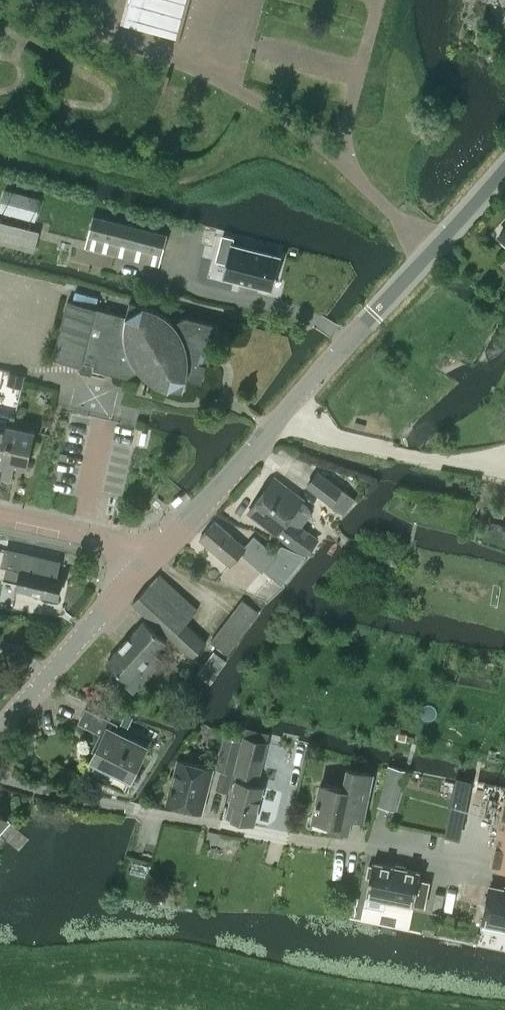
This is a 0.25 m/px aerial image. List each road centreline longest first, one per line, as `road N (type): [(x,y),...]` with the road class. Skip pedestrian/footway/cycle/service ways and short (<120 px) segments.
road 1 (tertiary): [(141,567),(504,164)]
road 2 (residential): [(504,871),(163,812),(0,773)]
road 3 (tertiary): [(0,728),(141,567)]
road 4 (residential): [(141,567),(113,542),(0,515)]

